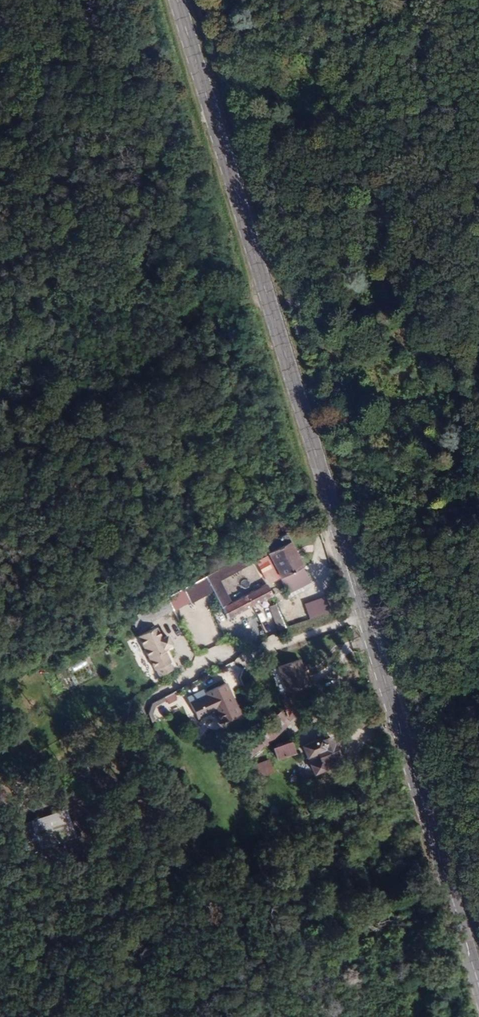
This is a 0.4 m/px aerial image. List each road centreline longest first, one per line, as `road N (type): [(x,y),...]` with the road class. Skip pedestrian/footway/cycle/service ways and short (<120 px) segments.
road 1 (secondary): [(176,0),(478,979)]
road 2 (track): [(276,318),(0,468)]

